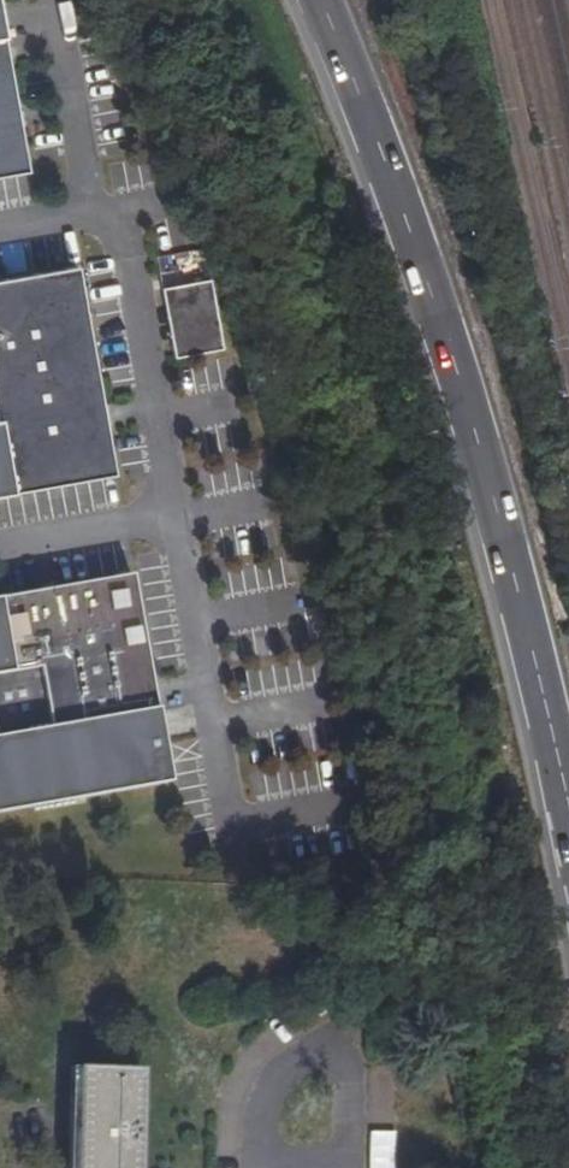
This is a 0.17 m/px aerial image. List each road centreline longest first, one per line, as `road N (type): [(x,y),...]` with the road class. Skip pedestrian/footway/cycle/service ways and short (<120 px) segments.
road 1 (motorway): [(322,0),(410,223),(515,568),(568,805)]

